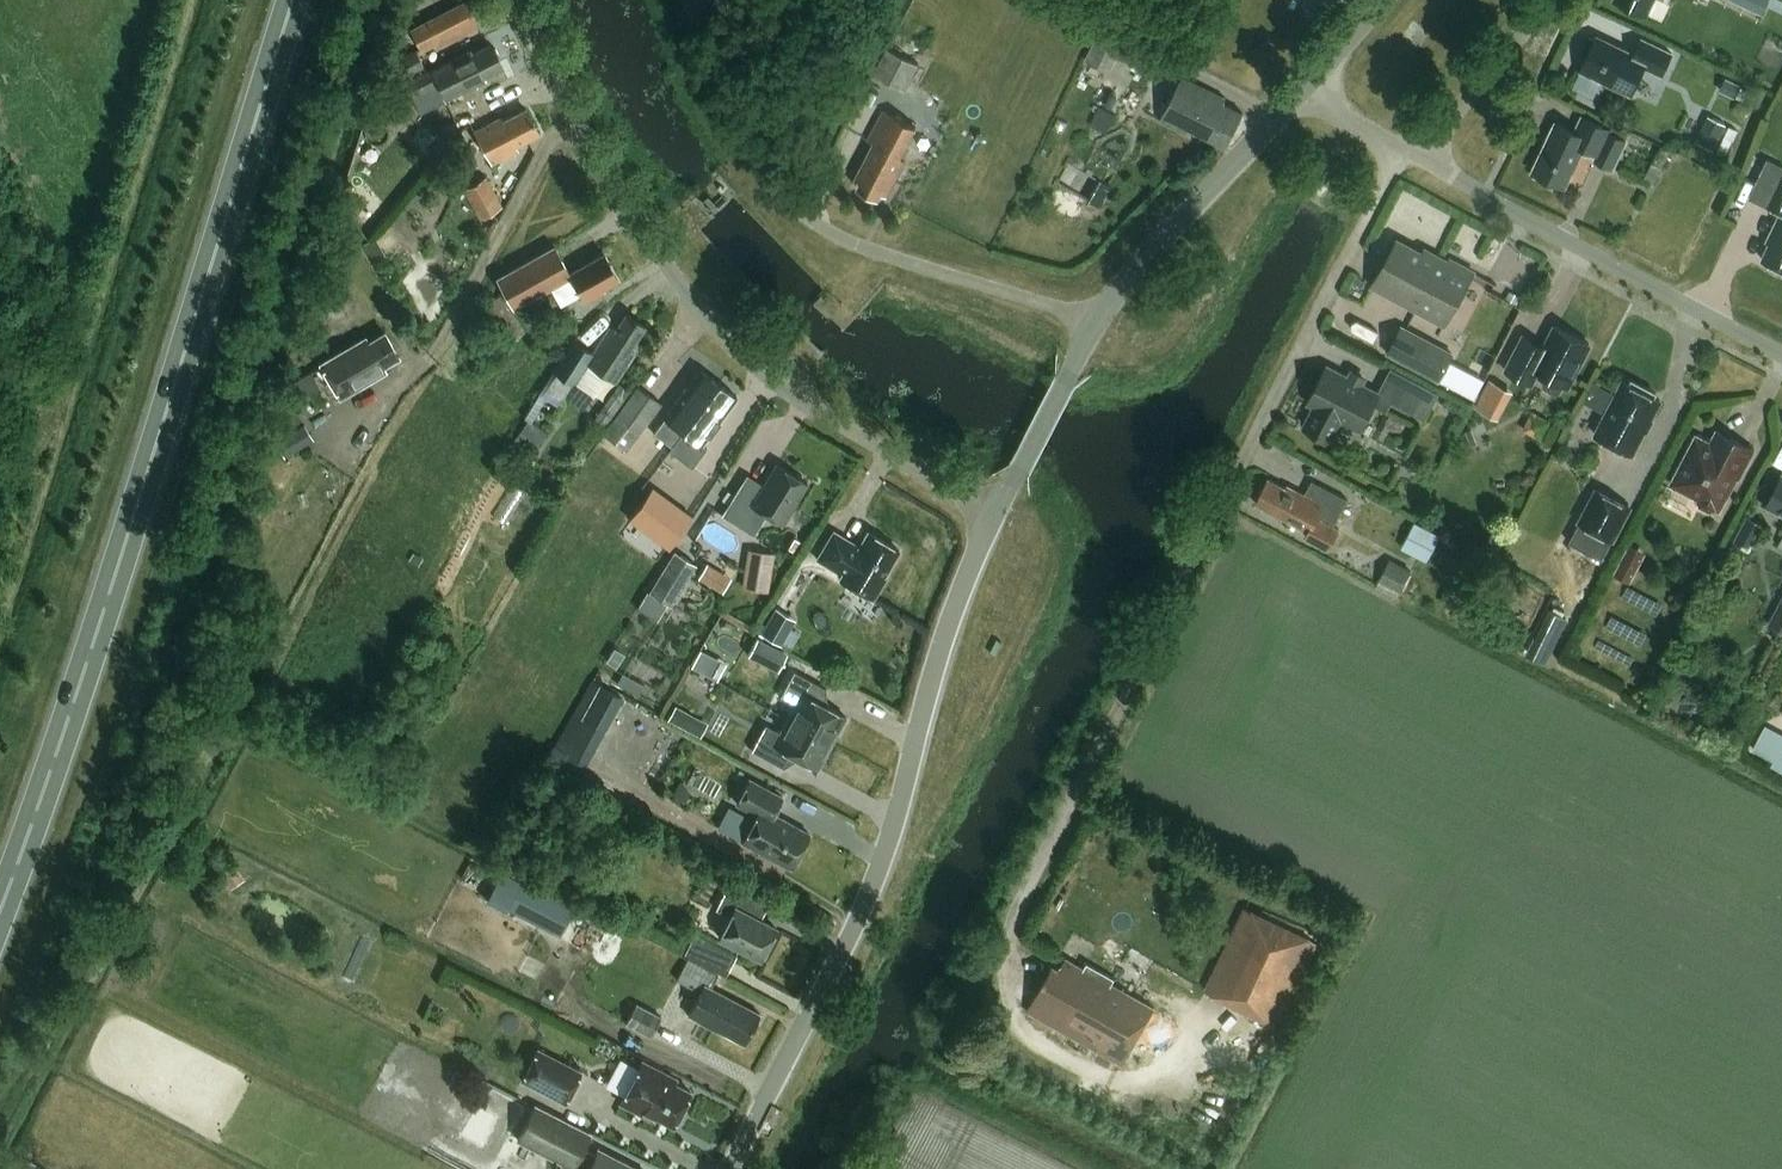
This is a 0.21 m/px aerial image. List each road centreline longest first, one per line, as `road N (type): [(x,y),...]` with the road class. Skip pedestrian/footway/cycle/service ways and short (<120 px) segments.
road 1 (trunk): [(0,898),(149,472),(295,0)]
road 2 (unclassified): [(989,520),(812,417),(716,334),(574,125),(518,0)]
road 3 (tertiary): [(728,1168),(892,852),(913,720),(989,520)]
road 4 (residential): [(1092,773),(1402,155)]
road 5 (residential): [(1096,321),(849,245),(802,217),(763,179),(742,140),(690,0)]
road 6 (unclassified): [(1781,355),(1402,155)]
road 7 (tertiary): [(1096,321),(1301,90)]
road 8 (tertiary): [(989,520),(1096,321)]
road 9 (residential): [(1402,155),(1442,128),(1542,0)]
road 10 (tertiary): [(1301,90),(1381,0)]
road 11 (unclassified): [(1402,155),(1301,90)]

